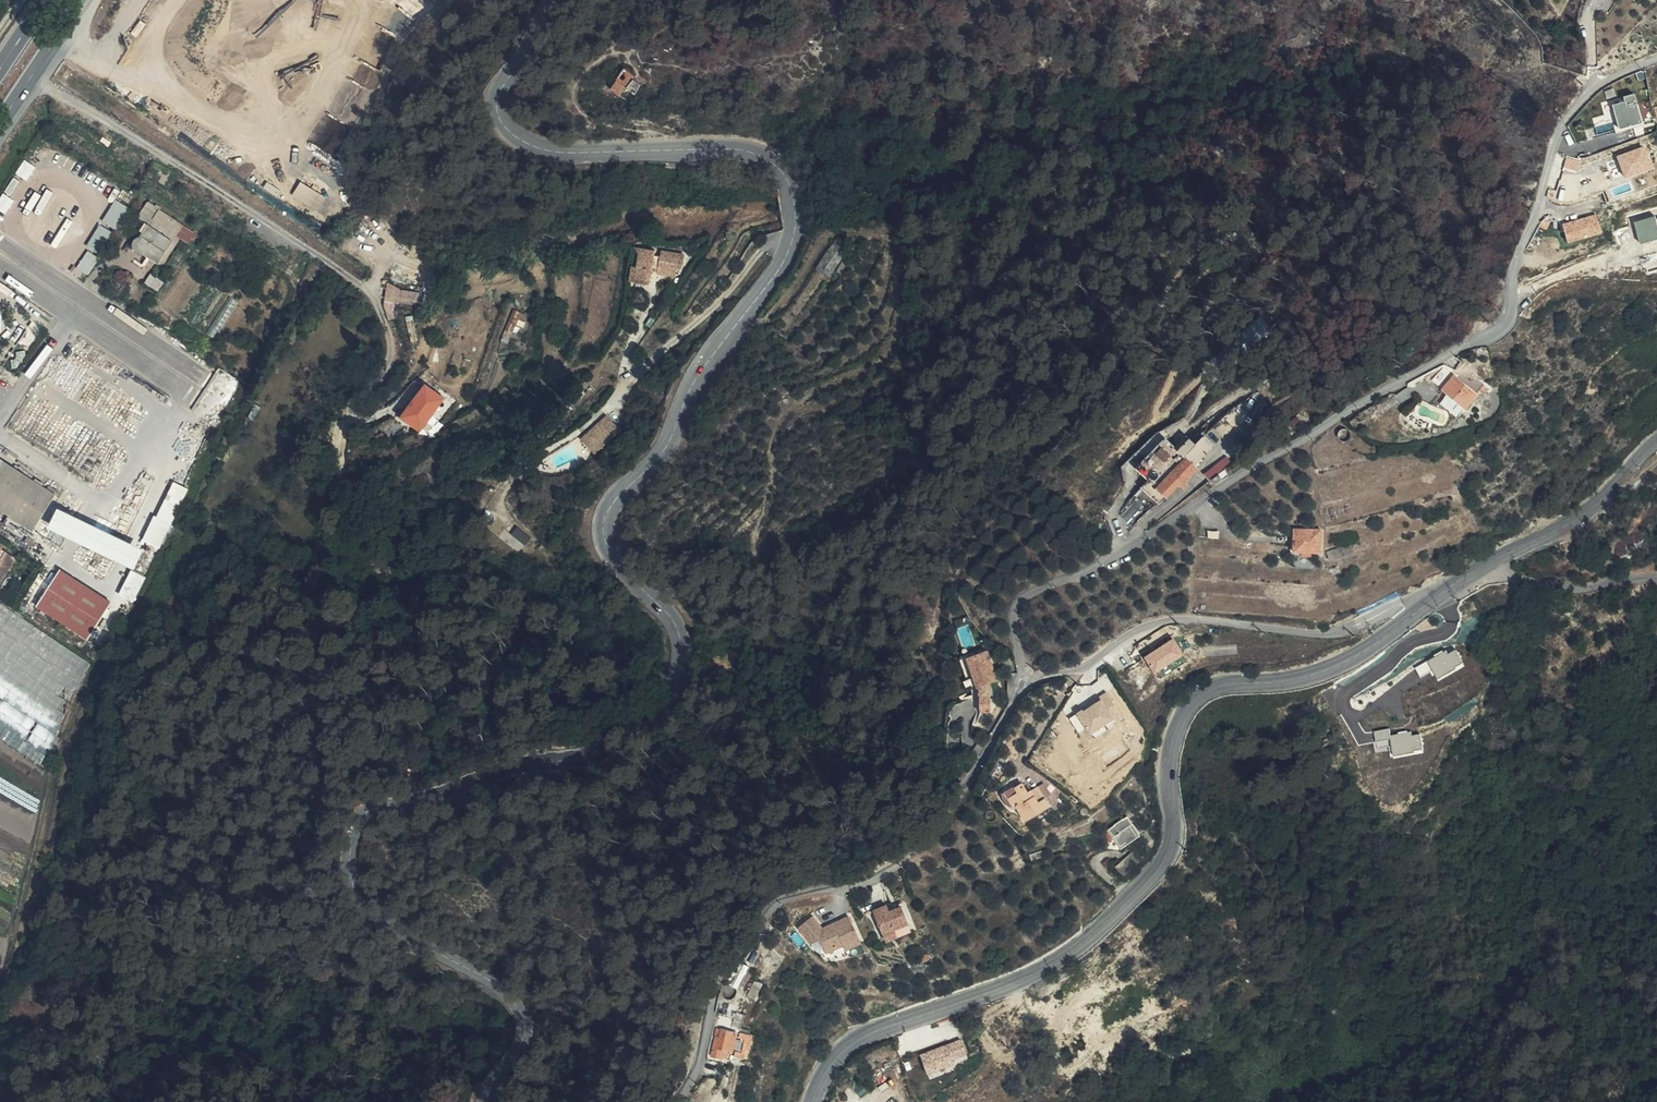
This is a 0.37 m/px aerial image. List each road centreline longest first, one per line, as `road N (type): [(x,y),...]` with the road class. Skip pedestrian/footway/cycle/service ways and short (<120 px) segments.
road 1 (tertiary): [(546,0),(501,88),(502,124),(559,152),(766,155),(789,168),(794,230),(774,275),(702,366),(661,461),(606,521),(616,561),(678,637),(664,702),(601,756),(489,778),(384,814),(356,865),(371,921),(503,986),(521,1010),(524,1035),(484,1101)]
road 2 (residential): [(1656,58),(1597,84),(1562,127),(1504,323),(1240,475),(1119,555),(1030,594),(1014,613),(1024,676)]
road 3 (secondary): [(815,1101),(836,1058),(860,1038),(1061,959),(1148,881),(1175,836),(1169,761),(1191,704),(1224,686),(1305,678),(1341,665),(1416,616)]
road 4 (residential): [(1024,676),(987,751),(916,846),(885,871),(796,897),(742,922),(717,963),(701,1053),(679,1101)]
road 5 (residential): [(1416,616),(1402,607),(1386,610),(1322,633),(1169,620),(1129,634),(1079,668),(1024,676)]
road 6 (secondary): [(1497,557),(1572,523),(1656,442)]
road 7 (residential): [(1497,557),(1514,576),(1565,588),(1656,578)]
road 8 (primary): [(0,123),(83,0)]
road 9 (unclassified): [(0,428),(83,306)]

